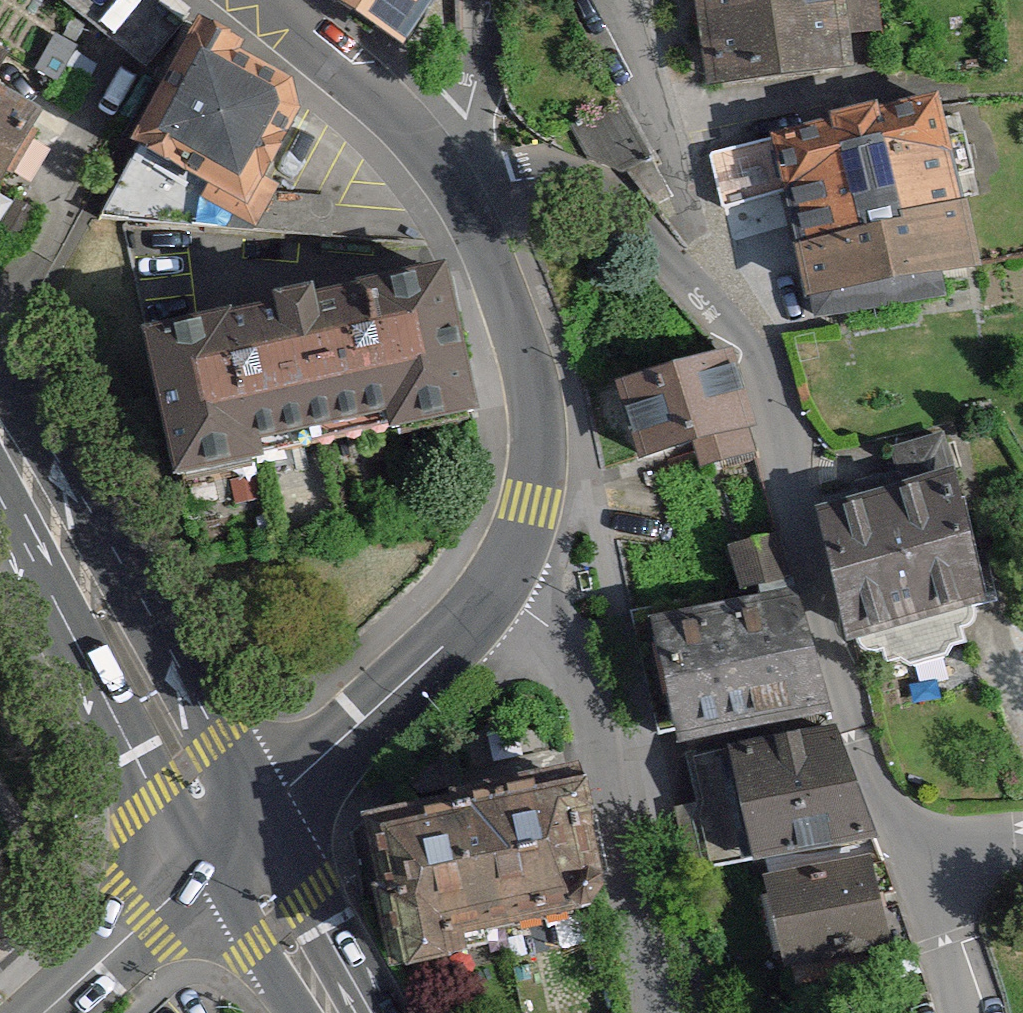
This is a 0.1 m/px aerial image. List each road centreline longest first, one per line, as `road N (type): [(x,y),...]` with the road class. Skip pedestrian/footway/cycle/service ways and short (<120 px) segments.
road 1 (residential): [(918,854),(848,658),(779,391),(732,306),(608,191),(565,177),(520,184),(466,215)]
road 2 (residential): [(233,838),(460,628),(517,545),(538,457),(536,408),(521,339),(466,215)]
road 3 (secondary): [(233,838),(94,585),(0,442)]
road 4 (tertiary): [(41,1012),(233,838)]
road 5 (residential): [(442,179),(361,87),(257,0)]
road 6 (secondary): [(337,1012),(233,838)]
road 7 (residential): [(442,179),(477,75),(479,0)]
road 8 (residential): [(960,1012),(918,854)]

